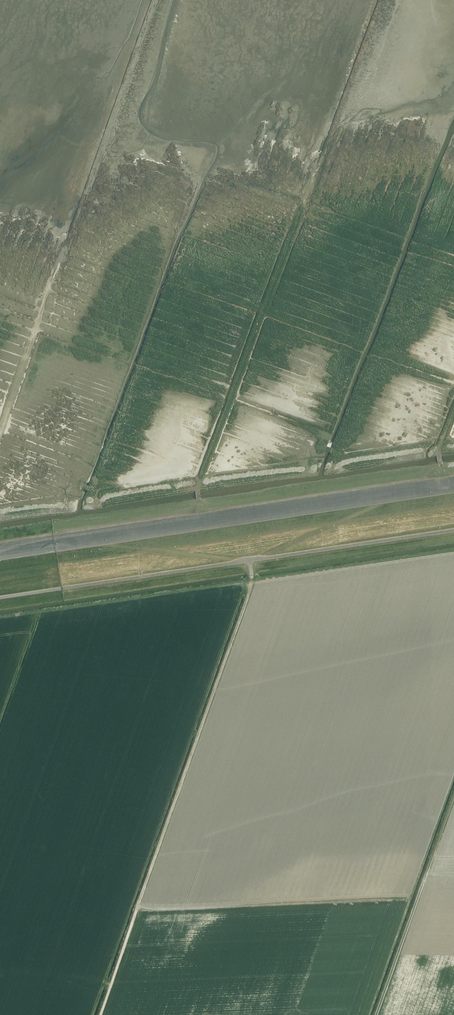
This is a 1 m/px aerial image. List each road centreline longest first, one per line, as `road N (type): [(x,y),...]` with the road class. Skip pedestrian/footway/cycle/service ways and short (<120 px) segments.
road 1 (track): [(0,557),(453,490)]
road 2 (track): [(375,1014),(453,791)]
road 3 (track): [(99,542),(241,561)]
road 4 (track): [(258,558),(380,501)]
road 5 (track): [(141,898),(99,1014)]

